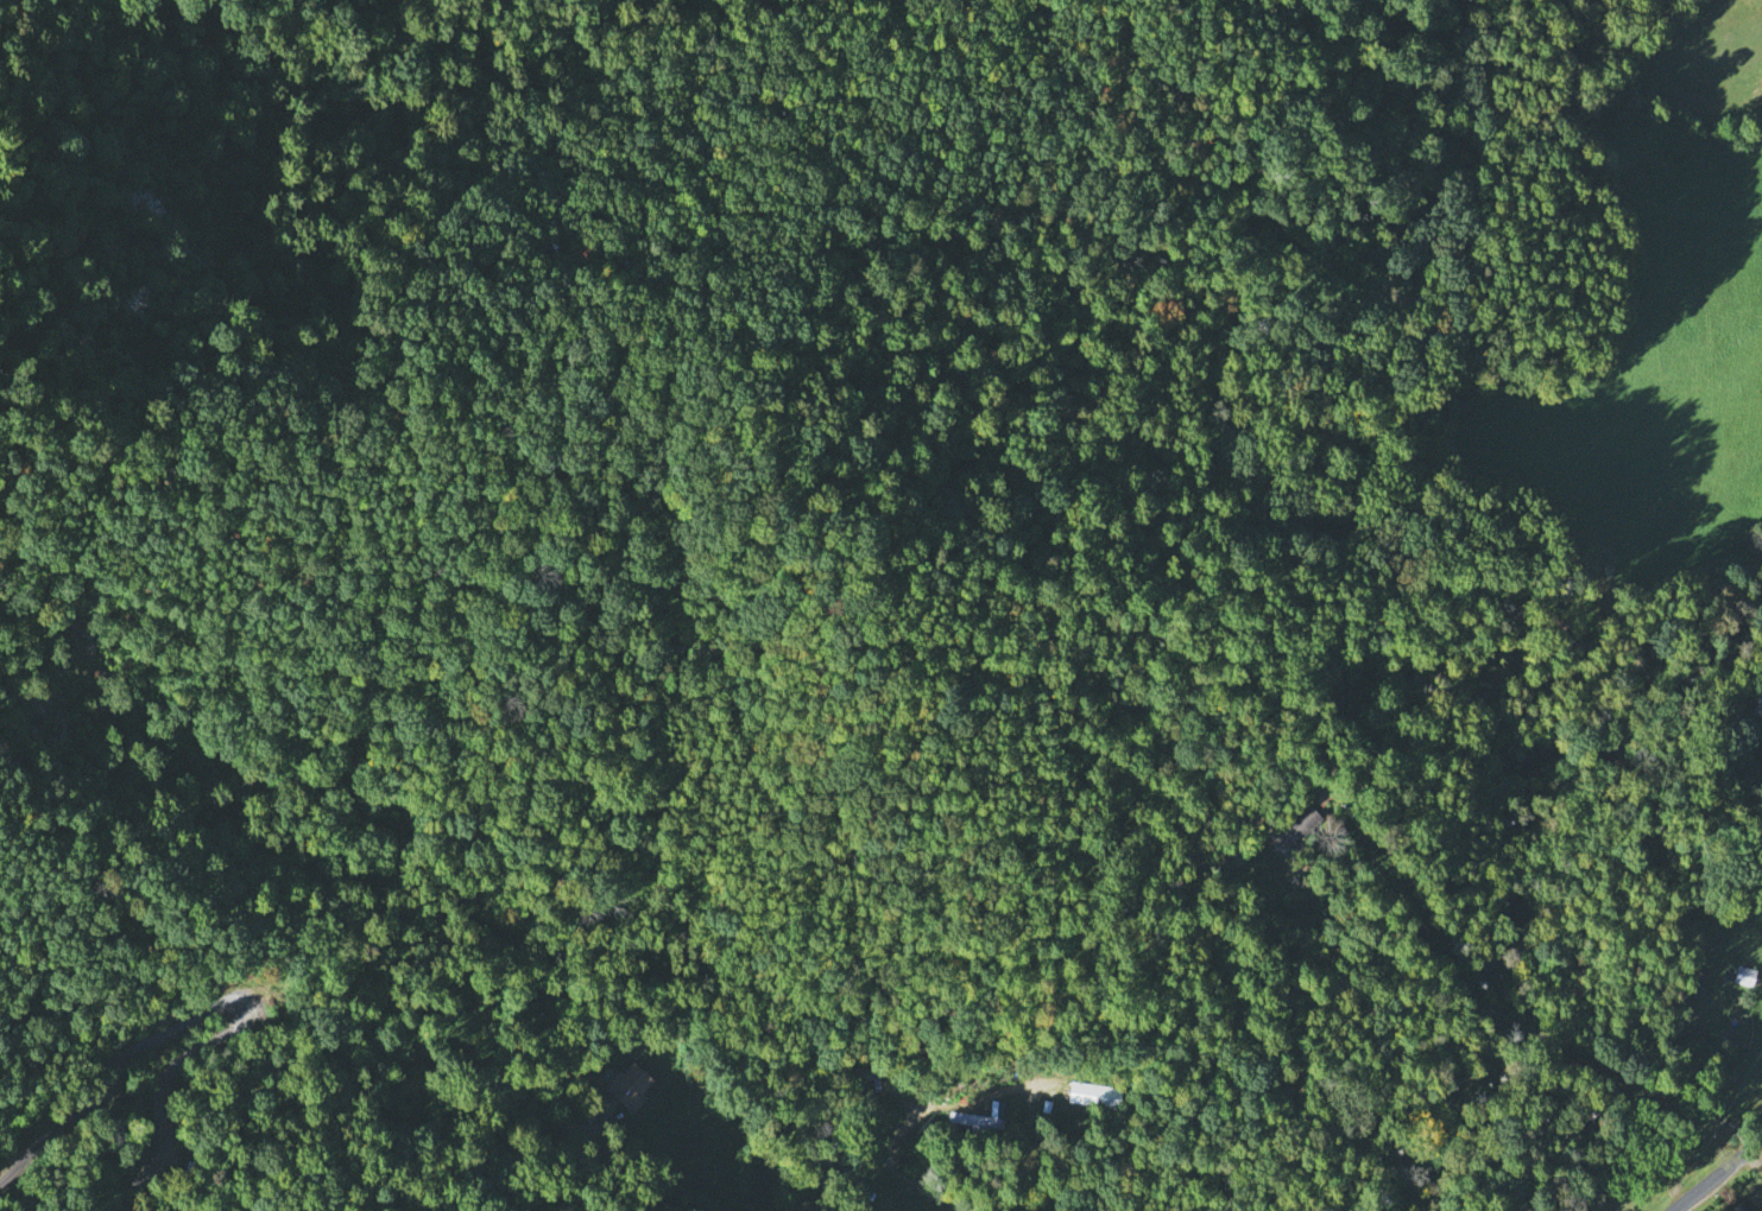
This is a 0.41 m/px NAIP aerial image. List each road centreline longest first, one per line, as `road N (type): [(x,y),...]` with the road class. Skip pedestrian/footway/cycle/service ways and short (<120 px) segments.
road 1 (residential): [(0,1182),(72,1122),(118,1059),(200,1014),(240,1003),(247,1015),(232,1032),(185,1053),(169,1073),(156,1160),(131,1210)]

